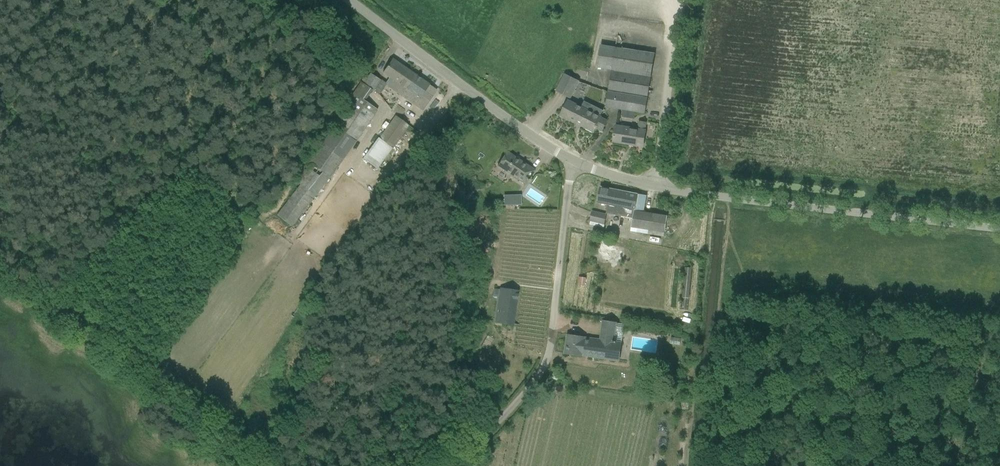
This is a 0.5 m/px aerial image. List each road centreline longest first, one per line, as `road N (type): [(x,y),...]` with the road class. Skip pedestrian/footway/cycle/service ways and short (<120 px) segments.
road 1 (tertiary): [(999,229),(655,187),(573,160)]
road 2 (unclassified): [(457,465),(545,366),(573,160)]
road 3 (tertiary): [(573,160),(511,123),(354,0)]

